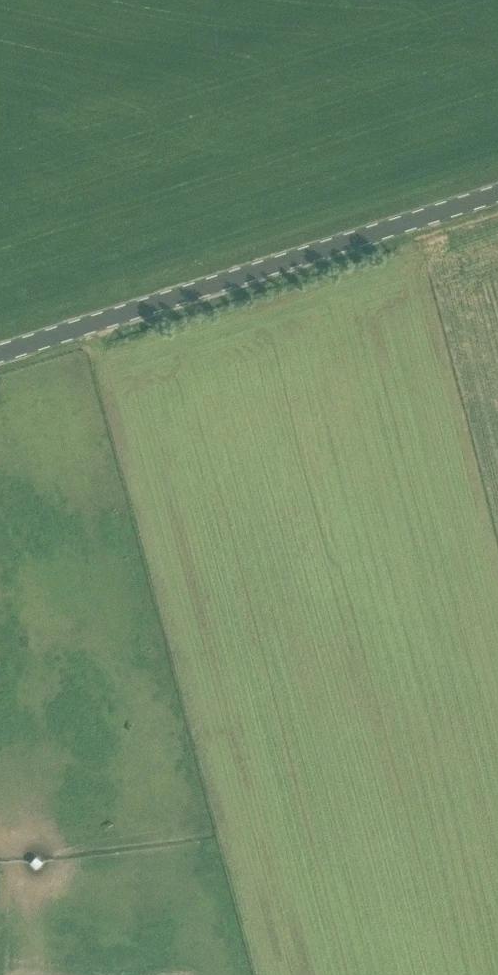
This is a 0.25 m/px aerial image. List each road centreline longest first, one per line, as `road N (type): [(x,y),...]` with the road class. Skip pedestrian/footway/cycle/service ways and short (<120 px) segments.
road 1 (tertiary): [(0,351),(497,192)]

